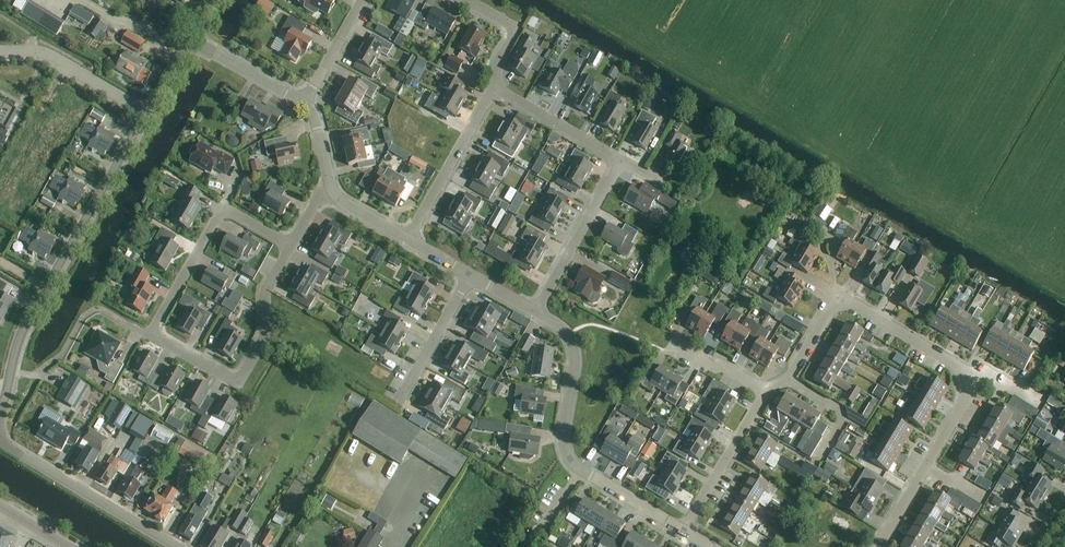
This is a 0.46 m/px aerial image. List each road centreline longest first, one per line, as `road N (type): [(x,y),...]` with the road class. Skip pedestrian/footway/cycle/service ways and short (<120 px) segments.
road 1 (residential): [(880,546),(965,404),(961,372),(838,298),(792,381)]
road 2 (residential): [(0,413),(27,324),(147,113)]
road 3 (residential): [(688,536),(568,457),(573,369),(567,338),(535,313)]
road 4 (residential): [(155,333),(238,379),(262,343),(265,289),(291,245)]
road 5 (residential): [(291,245),(230,212),(219,214),(155,333)]
road 6 (residential): [(179,546),(0,440)]
road 7 (residential): [(407,241),(494,88)]
road 8 (residential): [(535,313),(621,160)]
road 9 (residential): [(147,113),(48,54),(0,51)]
road 10 (residential): [(688,536),(765,392)]
road 11 (residential): [(494,88),(621,160)]
road 12 (residential): [(400,399),(470,275)]
road 13 (residential): [(305,101),(189,39)]

